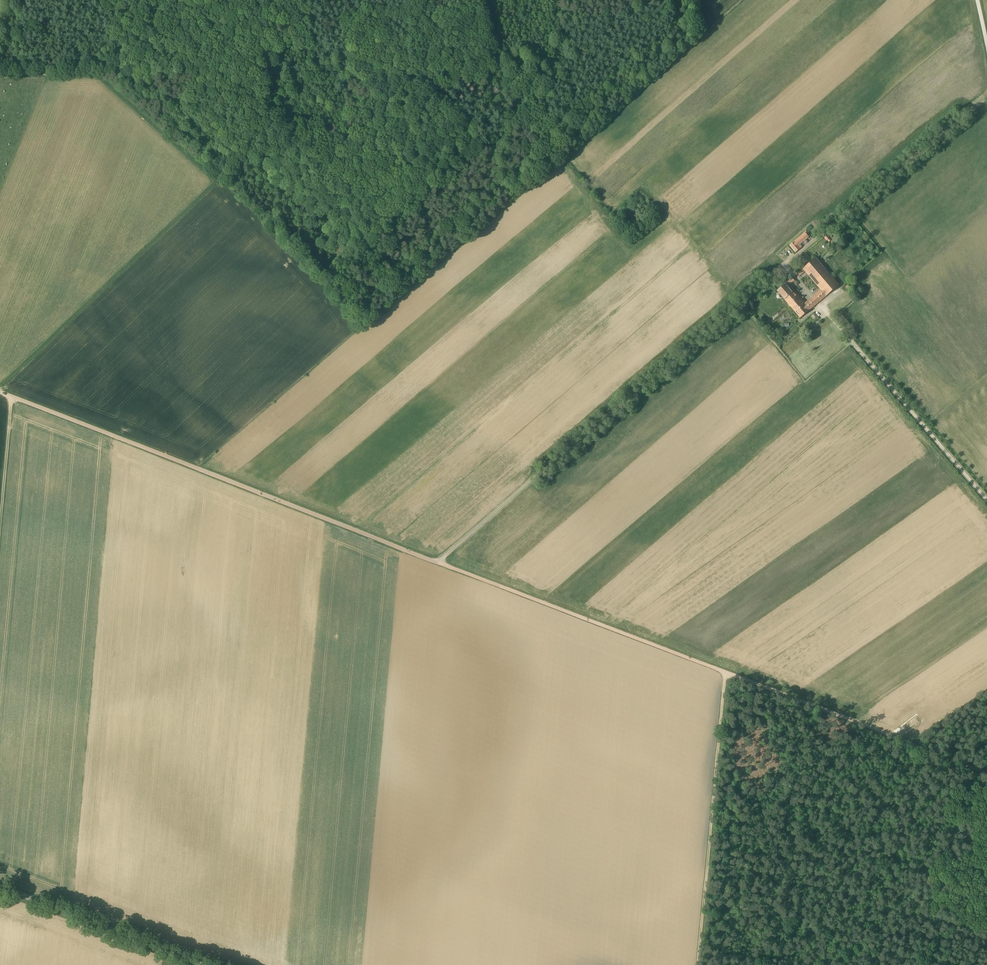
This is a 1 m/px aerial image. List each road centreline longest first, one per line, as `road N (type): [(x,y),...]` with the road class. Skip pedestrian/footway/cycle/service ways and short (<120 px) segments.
road 1 (unclassified): [(438,563),(986,775)]
road 2 (unclassified): [(438,563),(0,392)]
road 3 (track): [(329,71),(0,391)]
road 4 (unclassified): [(764,285),(438,563)]
road 5 (track): [(724,671),(700,964)]
road 6 (track): [(0,74),(277,71)]
road 7 (track): [(329,71),(499,75),(557,158)]
road 8 (track): [(825,309),(986,501)]
road 9 (tertiary): [(205,964),(0,886)]
road 10 (track): [(850,213),(986,95)]
road 11 (track): [(0,538),(12,397)]

